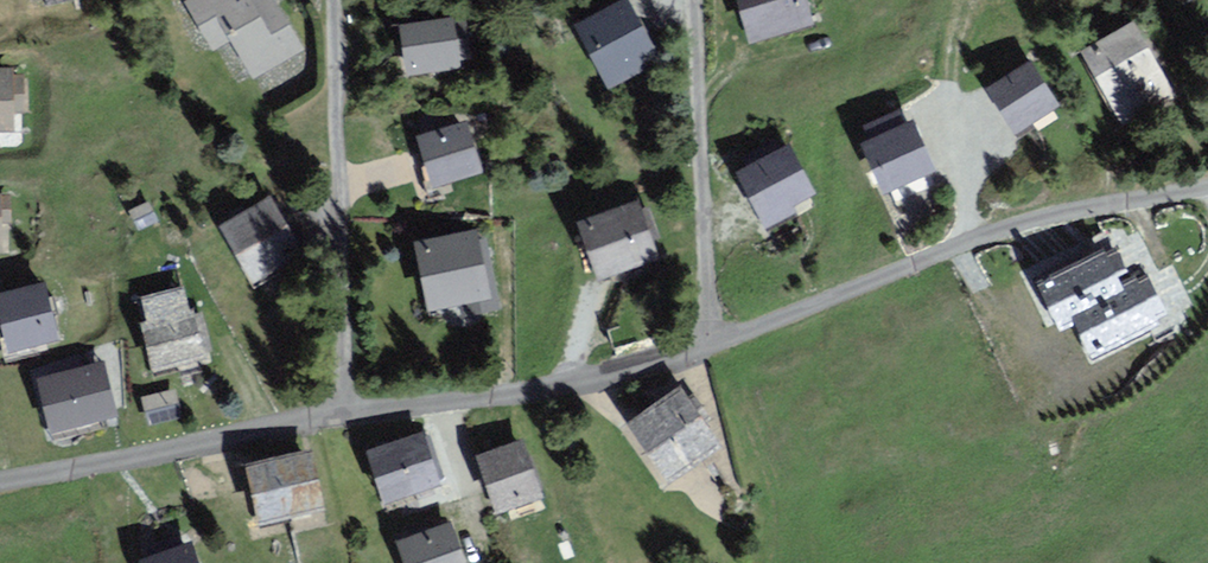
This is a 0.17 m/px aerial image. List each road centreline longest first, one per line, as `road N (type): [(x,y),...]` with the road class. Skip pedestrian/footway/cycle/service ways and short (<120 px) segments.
road 1 (residential): [(709,344),(1040,217),(1207,188)]
road 2 (residential): [(347,409),(335,0)]
road 3 (residential): [(347,409),(539,389),(709,344)]
road 4 (residential): [(0,479),(347,409)]
road 5 (residential): [(693,0),(709,344)]

